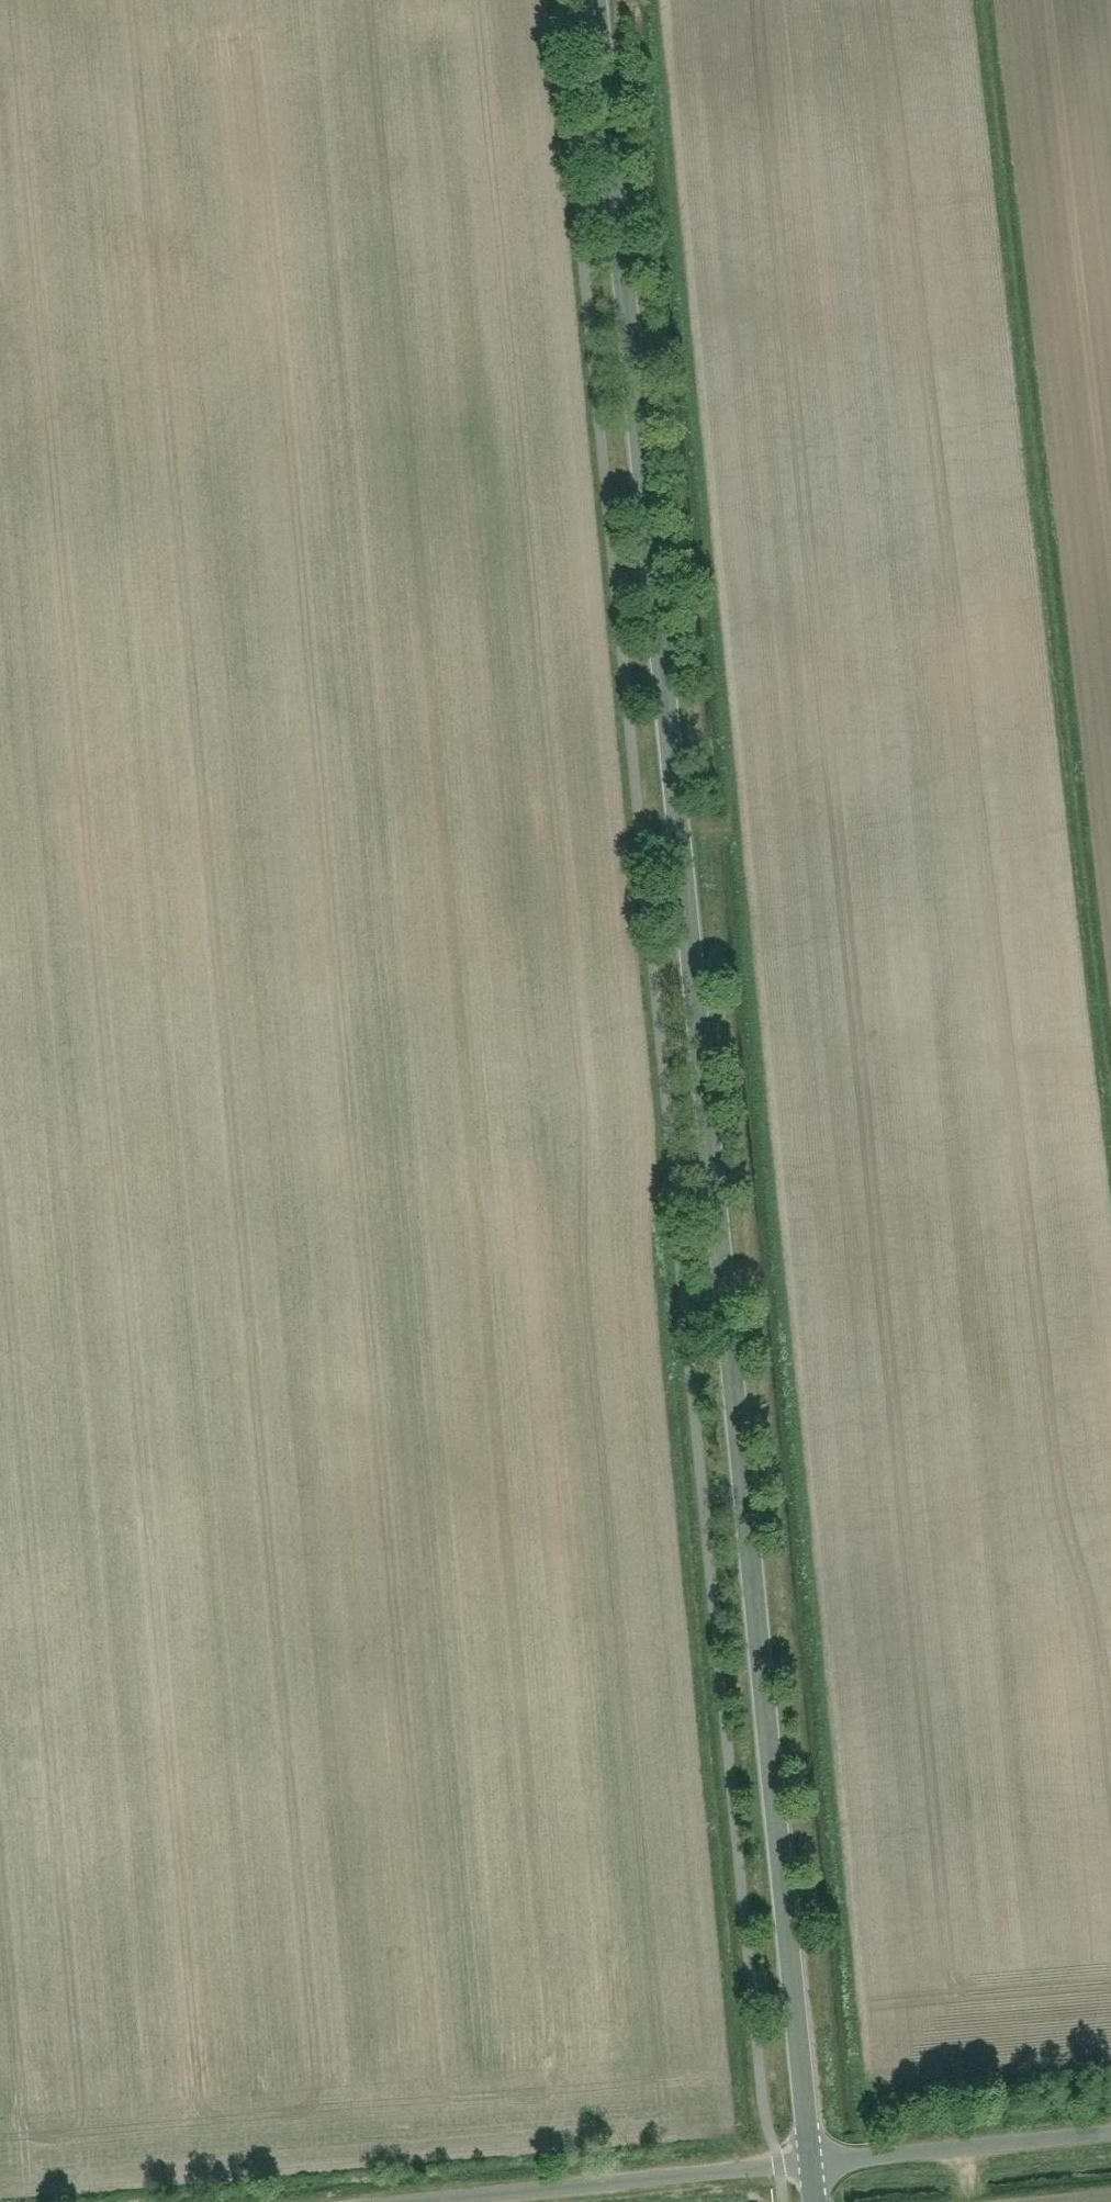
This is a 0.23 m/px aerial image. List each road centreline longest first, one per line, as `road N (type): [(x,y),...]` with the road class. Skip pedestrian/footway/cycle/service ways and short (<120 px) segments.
road 1 (tertiary): [(606,0),(813,2162)]
road 2 (unclassified): [(372,2201),(813,2162)]
road 3 (unclassified): [(813,2162),(1110,2132)]

